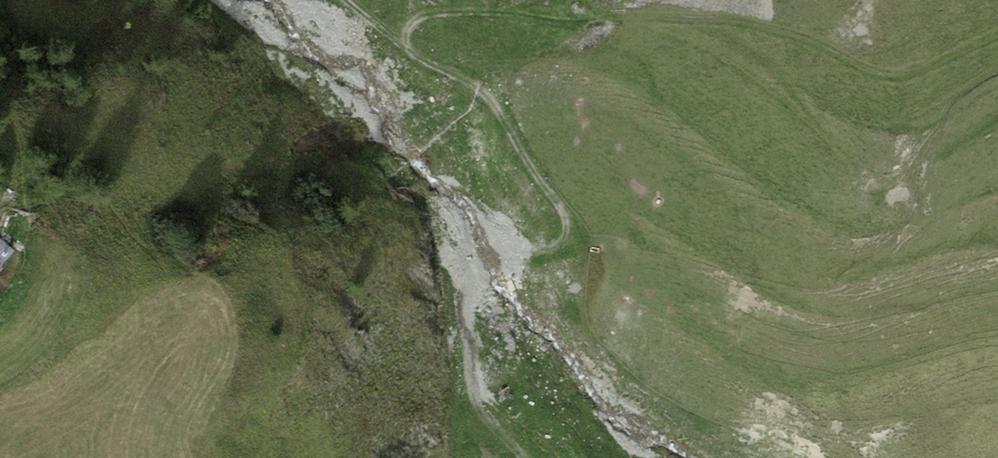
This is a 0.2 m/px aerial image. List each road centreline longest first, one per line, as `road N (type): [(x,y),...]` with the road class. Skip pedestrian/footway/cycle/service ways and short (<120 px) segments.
road 1 (track): [(555,457),(479,385),(469,321),(481,274),(559,245),(561,208),(488,98),(343,0)]

